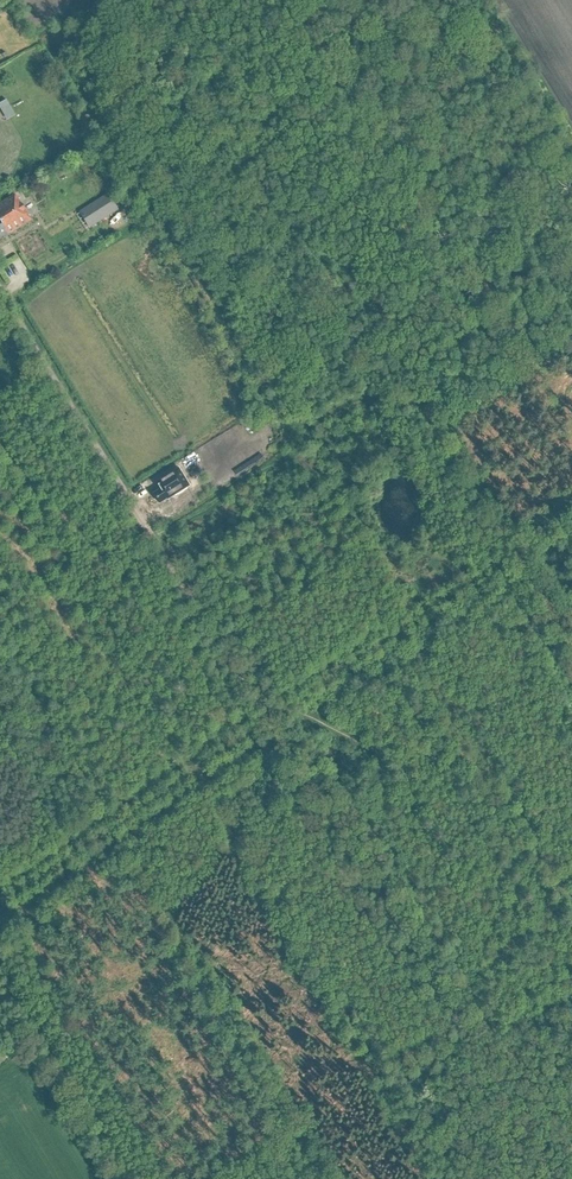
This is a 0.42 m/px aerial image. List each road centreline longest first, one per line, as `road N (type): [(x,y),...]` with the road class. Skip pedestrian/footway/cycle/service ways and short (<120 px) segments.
road 1 (unclassified): [(555,1178),(0,291)]
road 2 (track): [(0,907),(266,722)]

